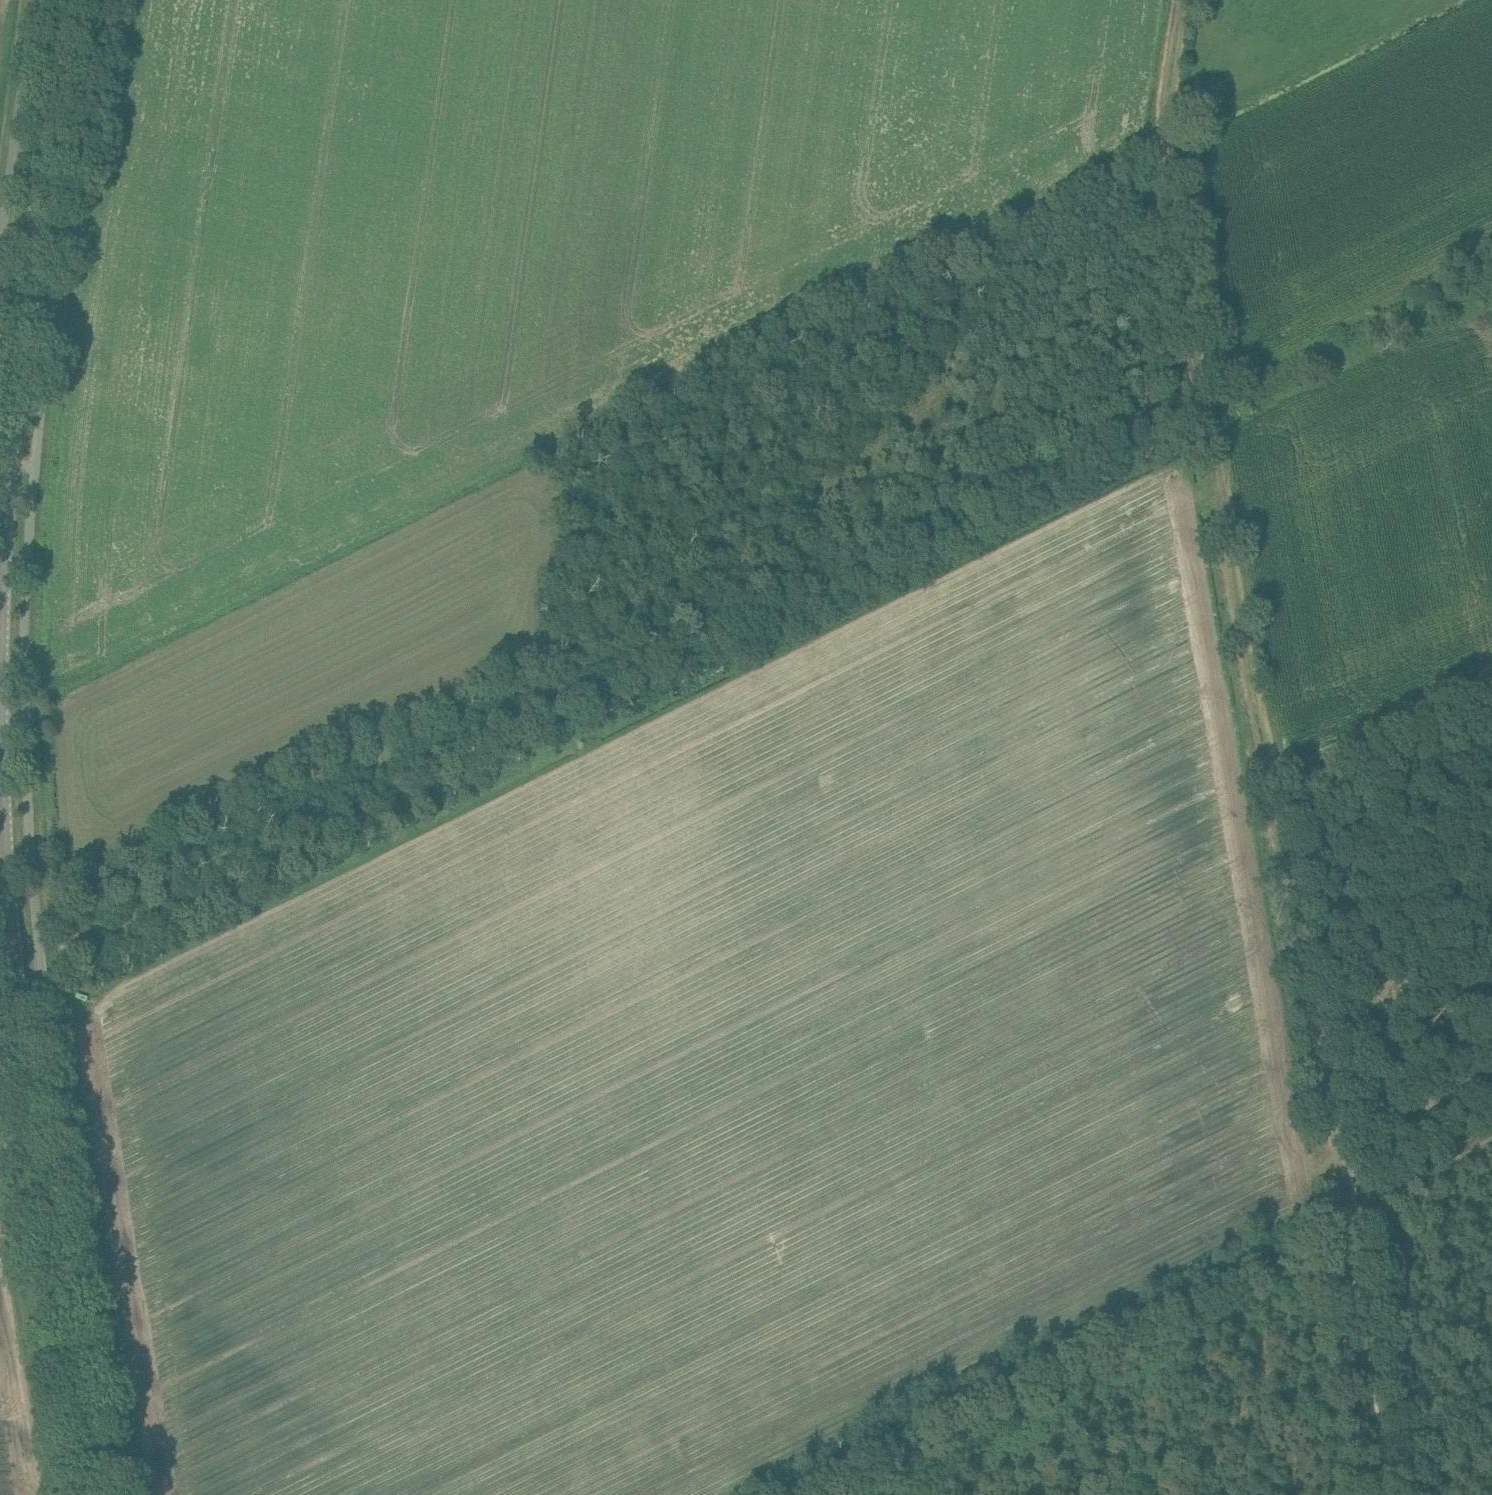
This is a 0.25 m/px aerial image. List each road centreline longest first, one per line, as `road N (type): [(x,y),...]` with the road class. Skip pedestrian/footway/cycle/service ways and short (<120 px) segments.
road 1 (track): [(1182,0),(1160,176),(1384,1494)]
road 2 (tertiary): [(92,1494),(7,908),(0,796)]
road 3 (tertiary): [(0,605),(63,0)]

